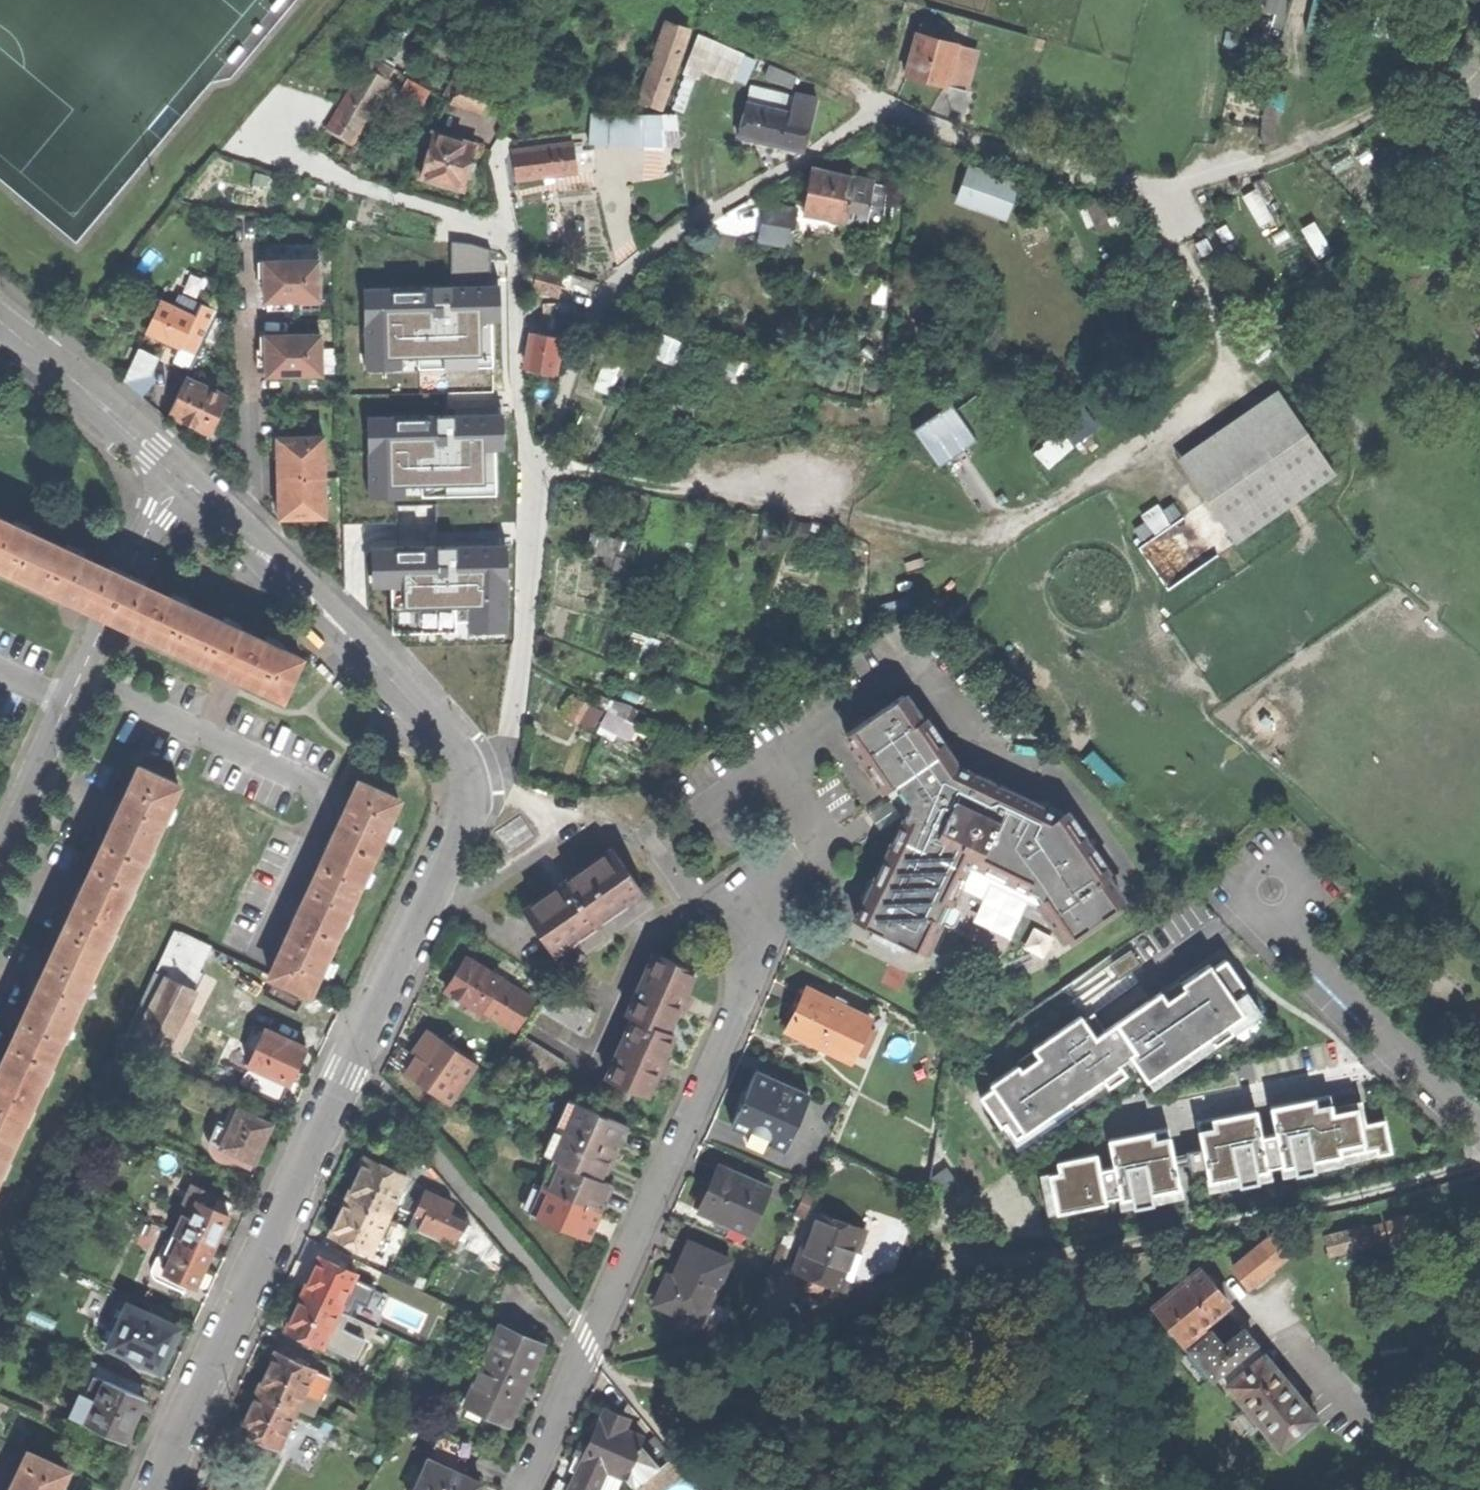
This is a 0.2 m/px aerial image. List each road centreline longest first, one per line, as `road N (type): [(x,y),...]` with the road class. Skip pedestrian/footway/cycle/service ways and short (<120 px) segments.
road 1 (residential): [(473,772),(472,802),(154,1489)]
road 2 (residential): [(523,1489),(753,982),(764,893)]
road 3 (residential): [(473,772),(447,728),(384,659),(176,468)]
road 4 (residential): [(0,838),(176,468)]
road 5 (residential): [(1479,1160),(1085,1255)]
road 6 (track): [(1469,0),(1446,52),(1397,99),(1296,148),(1180,181)]
road 7 (residential): [(1279,891),(1300,945),(1479,1124)]
road 8 (residential): [(535,492),(509,744),(473,772)]
road 9 (residential): [(176,468),(0,313)]

